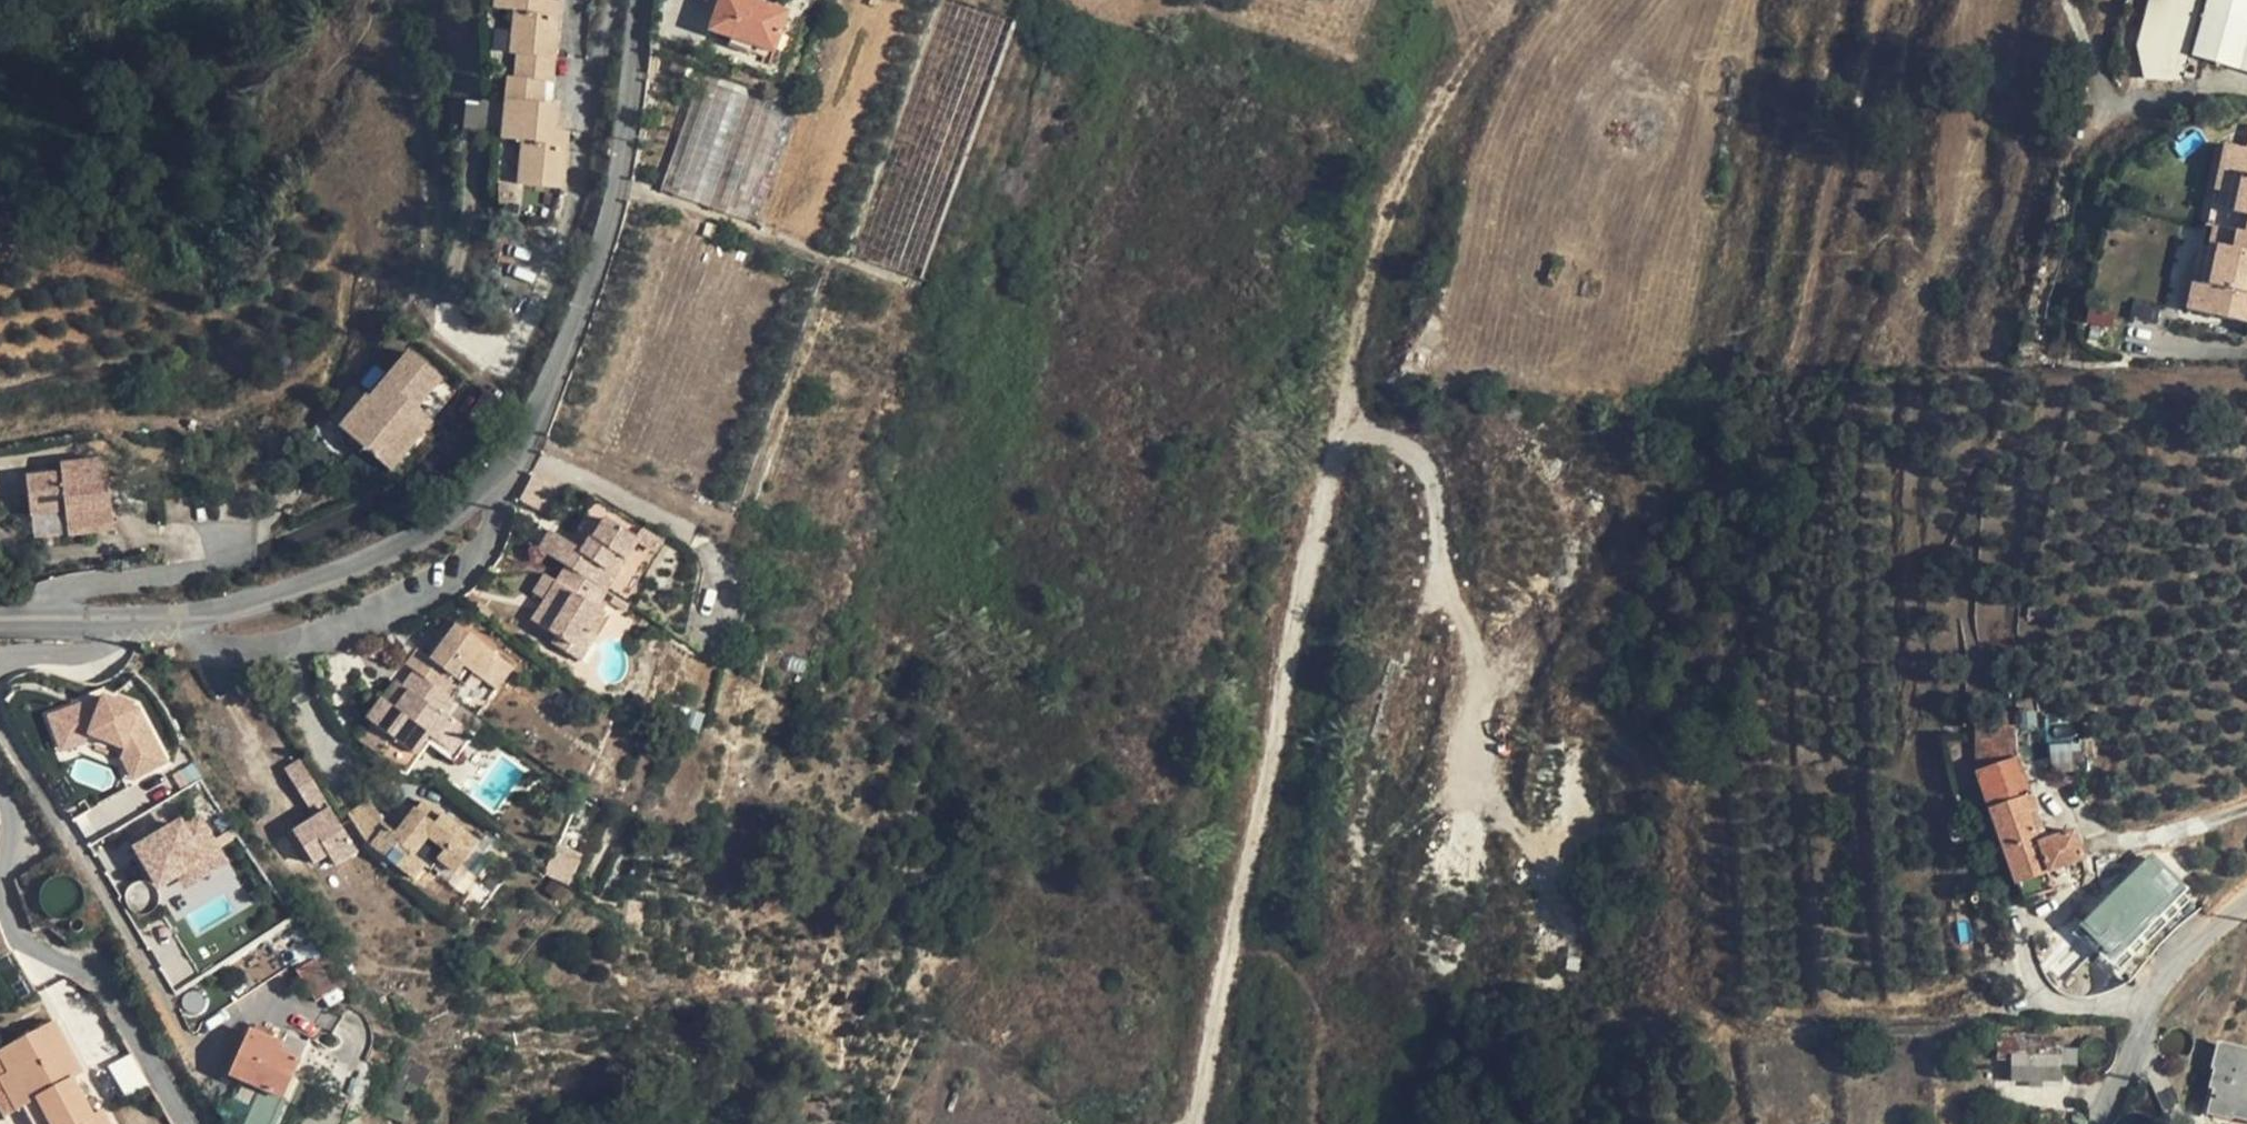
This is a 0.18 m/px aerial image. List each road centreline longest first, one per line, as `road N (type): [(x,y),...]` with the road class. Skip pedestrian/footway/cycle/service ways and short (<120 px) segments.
road 1 (track): [(1192,1123),(1354,319),(1403,169),(1514,0)]
road 2 (unclassified): [(504,468),(551,385),(623,176),(644,0)]
road 3 (residential): [(167,617),(211,643),(265,648),(304,644),(446,585),(481,560),(497,534),(504,468)]
road 4 (residential): [(187,1123),(113,991),(41,950),(10,915),(4,886),(15,818),(0,782)]
road 5 (track): [(1340,411),(1405,444),(1427,467),(1439,510),(1438,590),(1467,624),(1503,642),(1536,628),(1561,588)]
road 6 (unclassified): [(167,617),(239,604),(383,555),(483,493),(504,468)]
road 7 (track): [(1503,642),(1502,709),(1421,911)]
road 8 (residential): [(2246,903),(2198,942),(2155,1002),(2101,1123)]
road 9 (unclassified): [(0,621),(167,617)]

